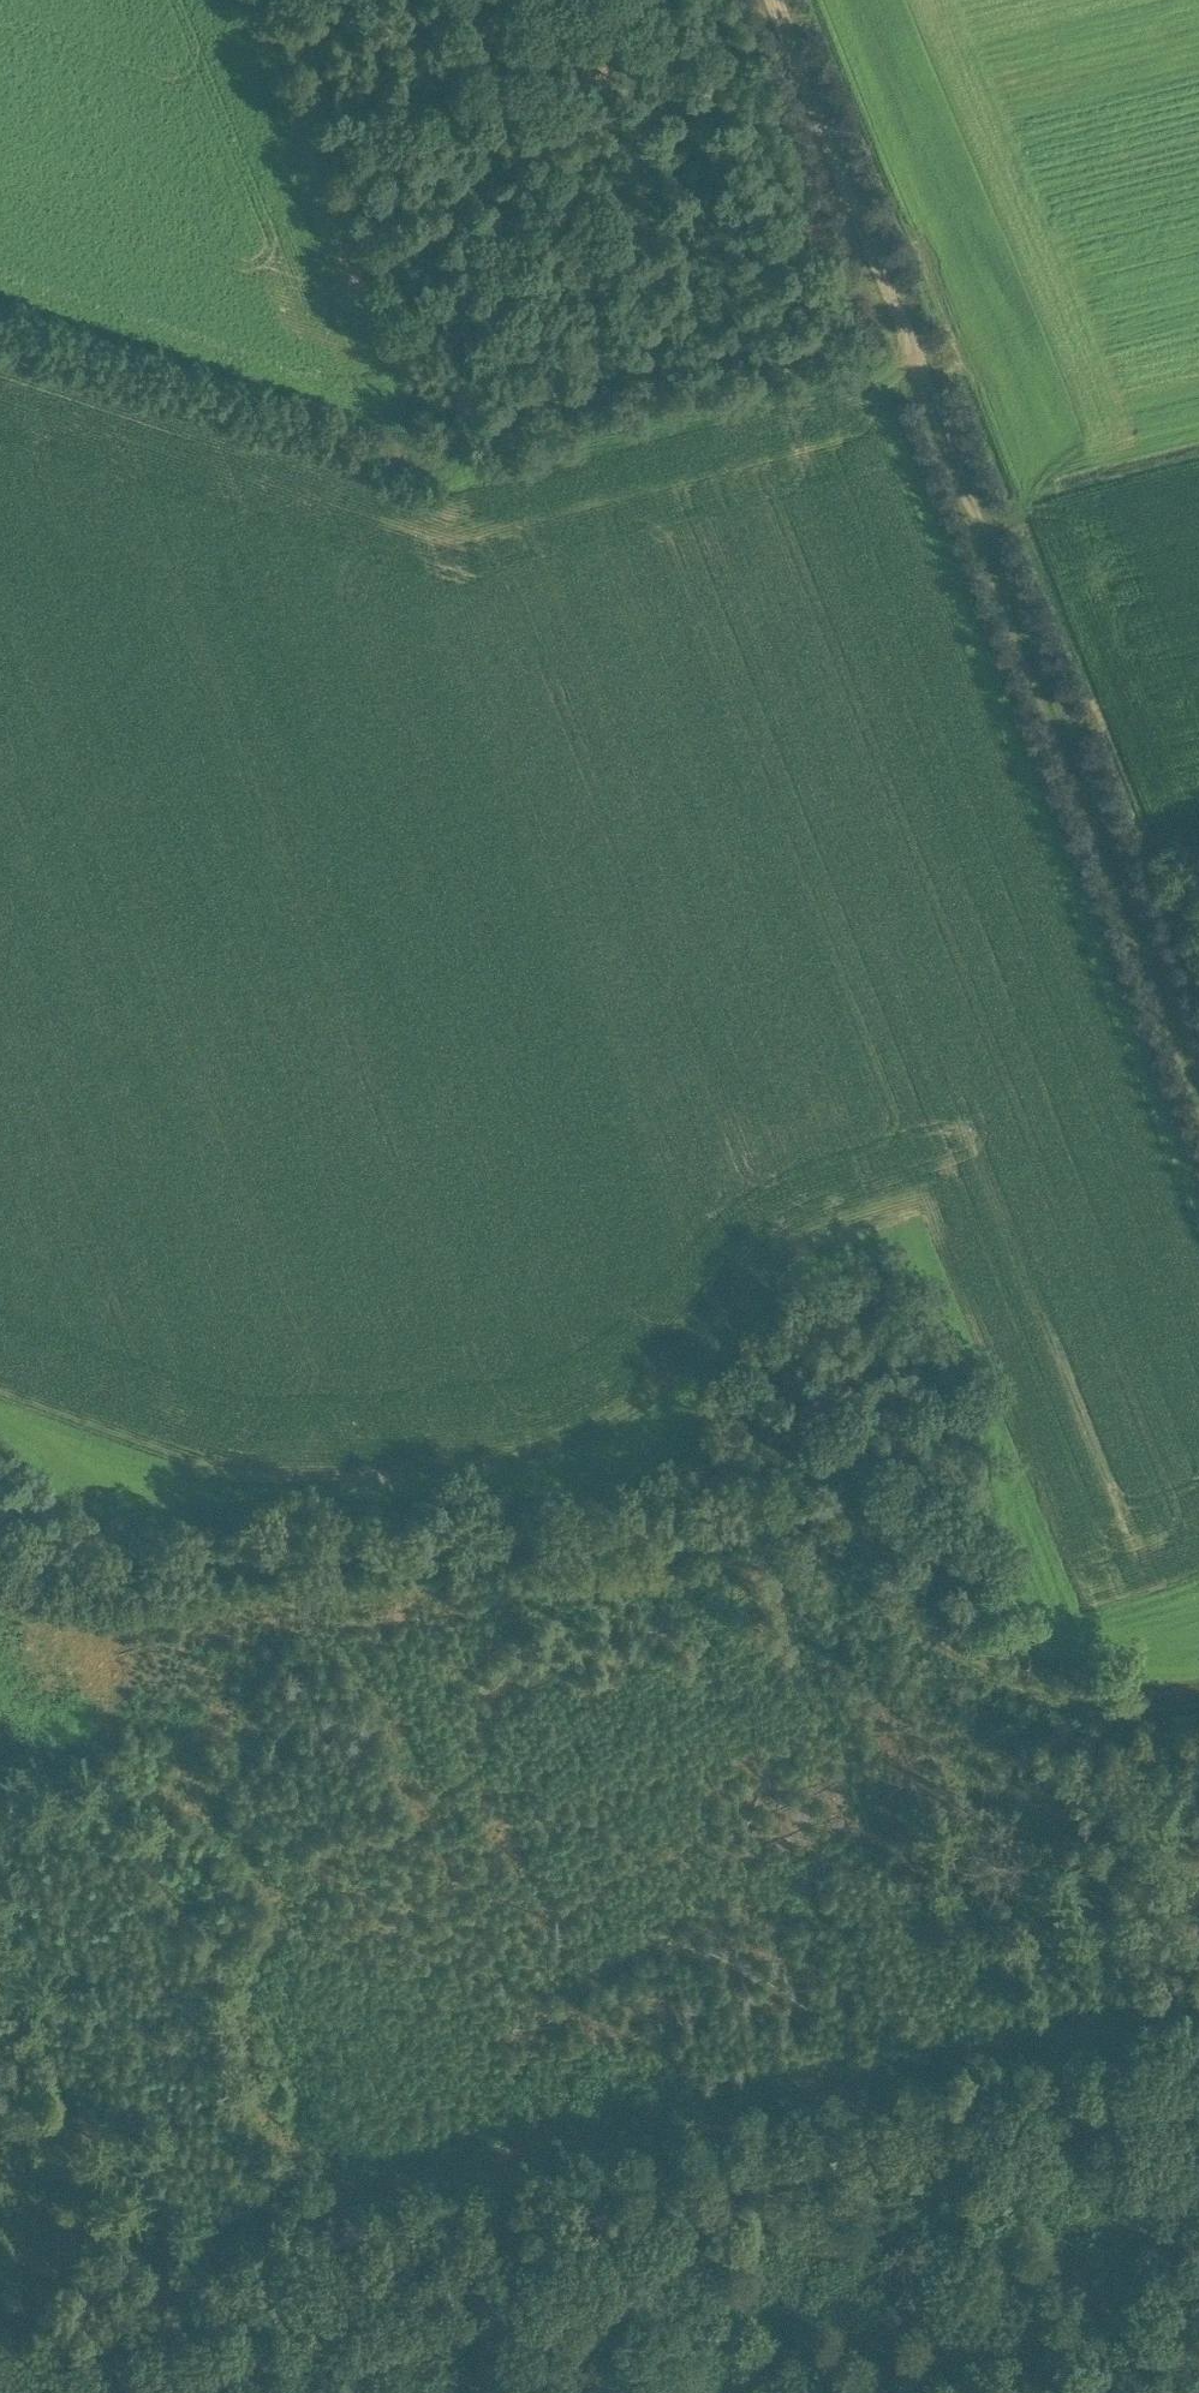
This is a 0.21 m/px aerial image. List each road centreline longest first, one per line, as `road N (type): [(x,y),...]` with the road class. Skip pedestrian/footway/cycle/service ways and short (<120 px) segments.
road 1 (track): [(1198,1703),(1148,1711),(1082,1704),(995,1674),(908,1610),(803,1505),(741,1505),(592,1537),(434,1553),(115,1568),(0,1529)]
road 2 (track): [(0,2350),(1198,2070)]
road 3 (track): [(1198,1080),(920,367),(766,0)]
road 4 (track): [(0,359),(444,504),(920,367)]
road 5 (track): [(590,2213),(659,2392)]

